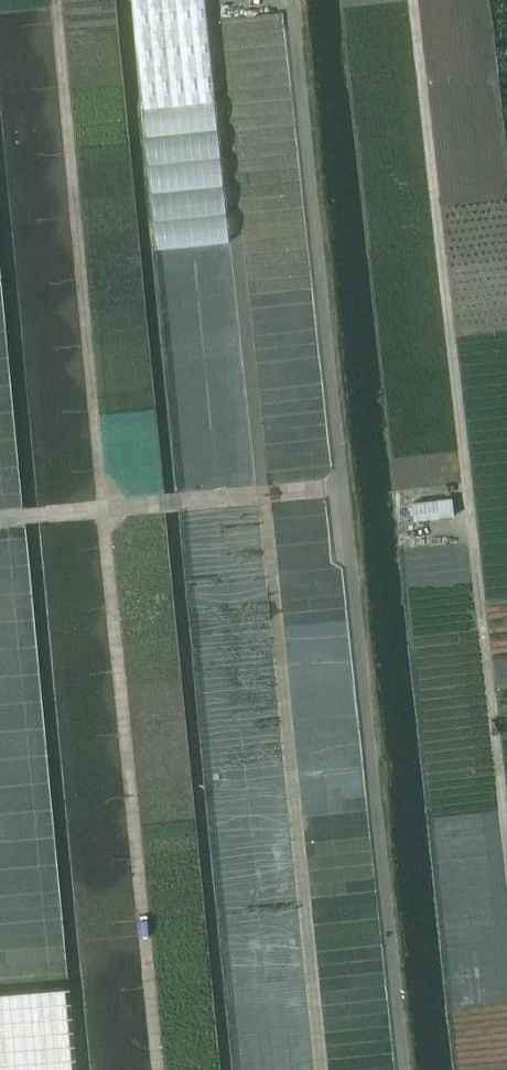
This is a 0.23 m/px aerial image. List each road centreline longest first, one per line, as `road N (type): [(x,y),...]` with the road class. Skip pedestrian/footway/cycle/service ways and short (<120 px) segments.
road 1 (unclassified): [(401,1069),(290,0)]
road 2 (track): [(322,1069),(211,0)]
road 3 (track): [(157,1069),(56,0)]
road 4 (track): [(506,848),(413,0)]
road 5 (track): [(0,519),(340,486)]

